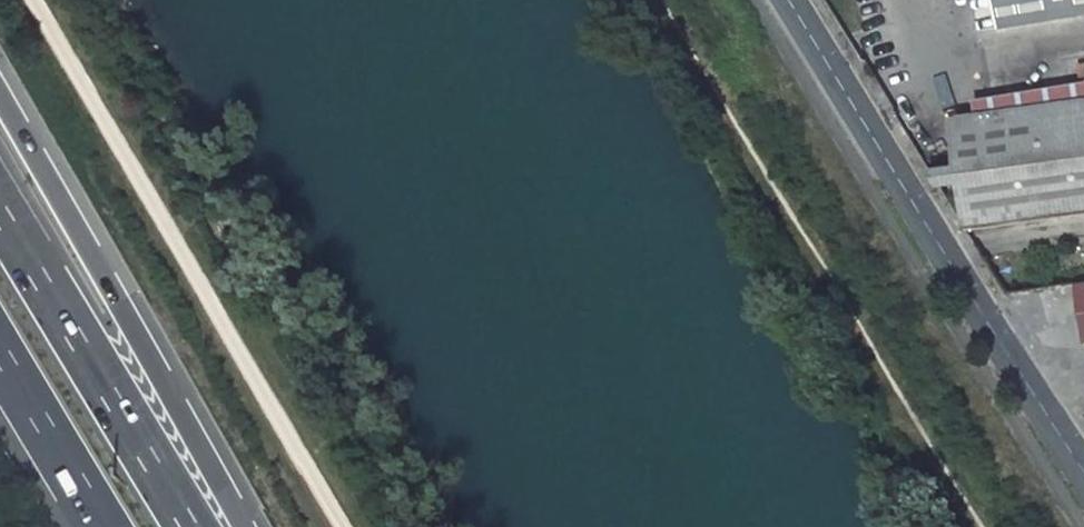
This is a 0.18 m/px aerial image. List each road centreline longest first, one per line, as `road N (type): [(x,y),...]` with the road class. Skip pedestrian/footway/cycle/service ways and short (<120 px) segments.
road 1 (unclassified): [(1083,478),(788,0)]
road 2 (trunk): [(242,526),(0,98)]
road 3 (trunk): [(190,526),(0,214)]
road 4 (trunk): [(0,357),(103,526)]

